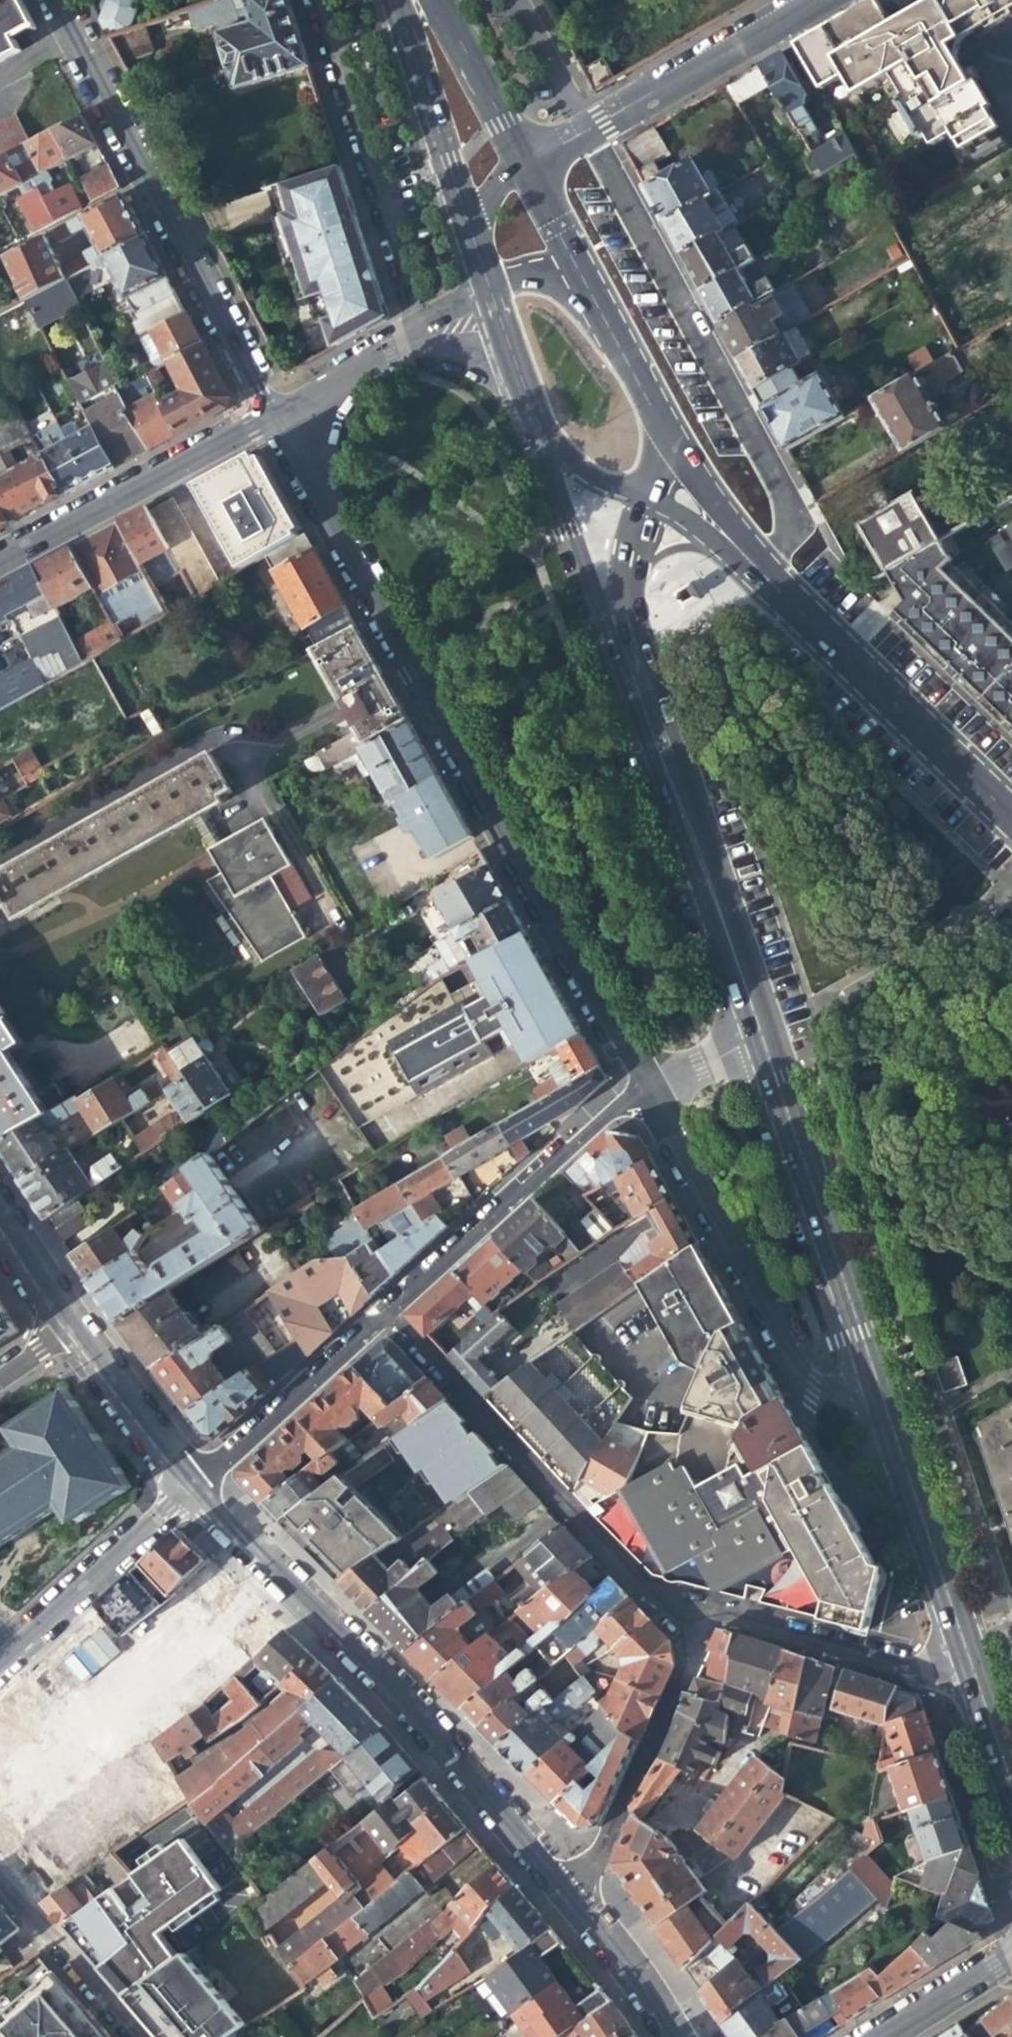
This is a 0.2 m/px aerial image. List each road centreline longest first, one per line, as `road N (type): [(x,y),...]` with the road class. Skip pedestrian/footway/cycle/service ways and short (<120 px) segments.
road 1 (residential): [(267,416),(647,1089)]
road 2 (residential): [(576,1906),(411,1709),(194,1489)]
road 3 (secondary): [(1011,820),(660,468)]
road 4 (residential): [(48,0),(267,416)]
road 5 (residential): [(709,1614),(633,1583),(381,1315)]
road 6 (tertiary): [(621,643),(753,1031)]
road 7 (residential): [(647,1089),(813,1389),(869,1405)]
road 8 (tertiary): [(753,1031),(869,1405)]
road 9 (residential): [(647,1089),(588,1121),(381,1315)]
road 10 (residential): [(520,160),(799,0)]
road 11 (residential): [(709,1614),(576,1906)]
road 12 (residential): [(0,559),(267,416)]
road 13 (tertiary): [(869,1405),(973,1684)]
road 14 (residential): [(973,1684),(709,1614)]
road 15 (residential): [(194,1489),(0,1667)]
road 16 (residential): [(381,1315),(194,1489)]
road 17 (residential): [(267,416),(484,300)]
road 18 (tertiary): [(534,419),(621,643)]
road 19 (secondary): [(390,0),(462,225)]
road 20 (secondary): [(660,468),(641,405),(572,267)]
road 21 (residential): [(194,1489),(68,1326)]
road 22 (residential): [(122,2036),(0,1890)]
road 23 (secondary): [(520,160),(430,0)]
road 24 (residential): [(673,2036),(576,1906)]
road 25 (residential): [(877,2036),(1011,1954)]
road 26 (tertiary): [(621,643),(644,495)]
road 27 (secondary): [(534,419),(570,461),(644,495)]
road 28 (secondary): [(484,300),(534,419)]
road 29 (residential): [(68,1326),(0,1220)]
road 30 (residential): [(753,1031),(647,1089)]

